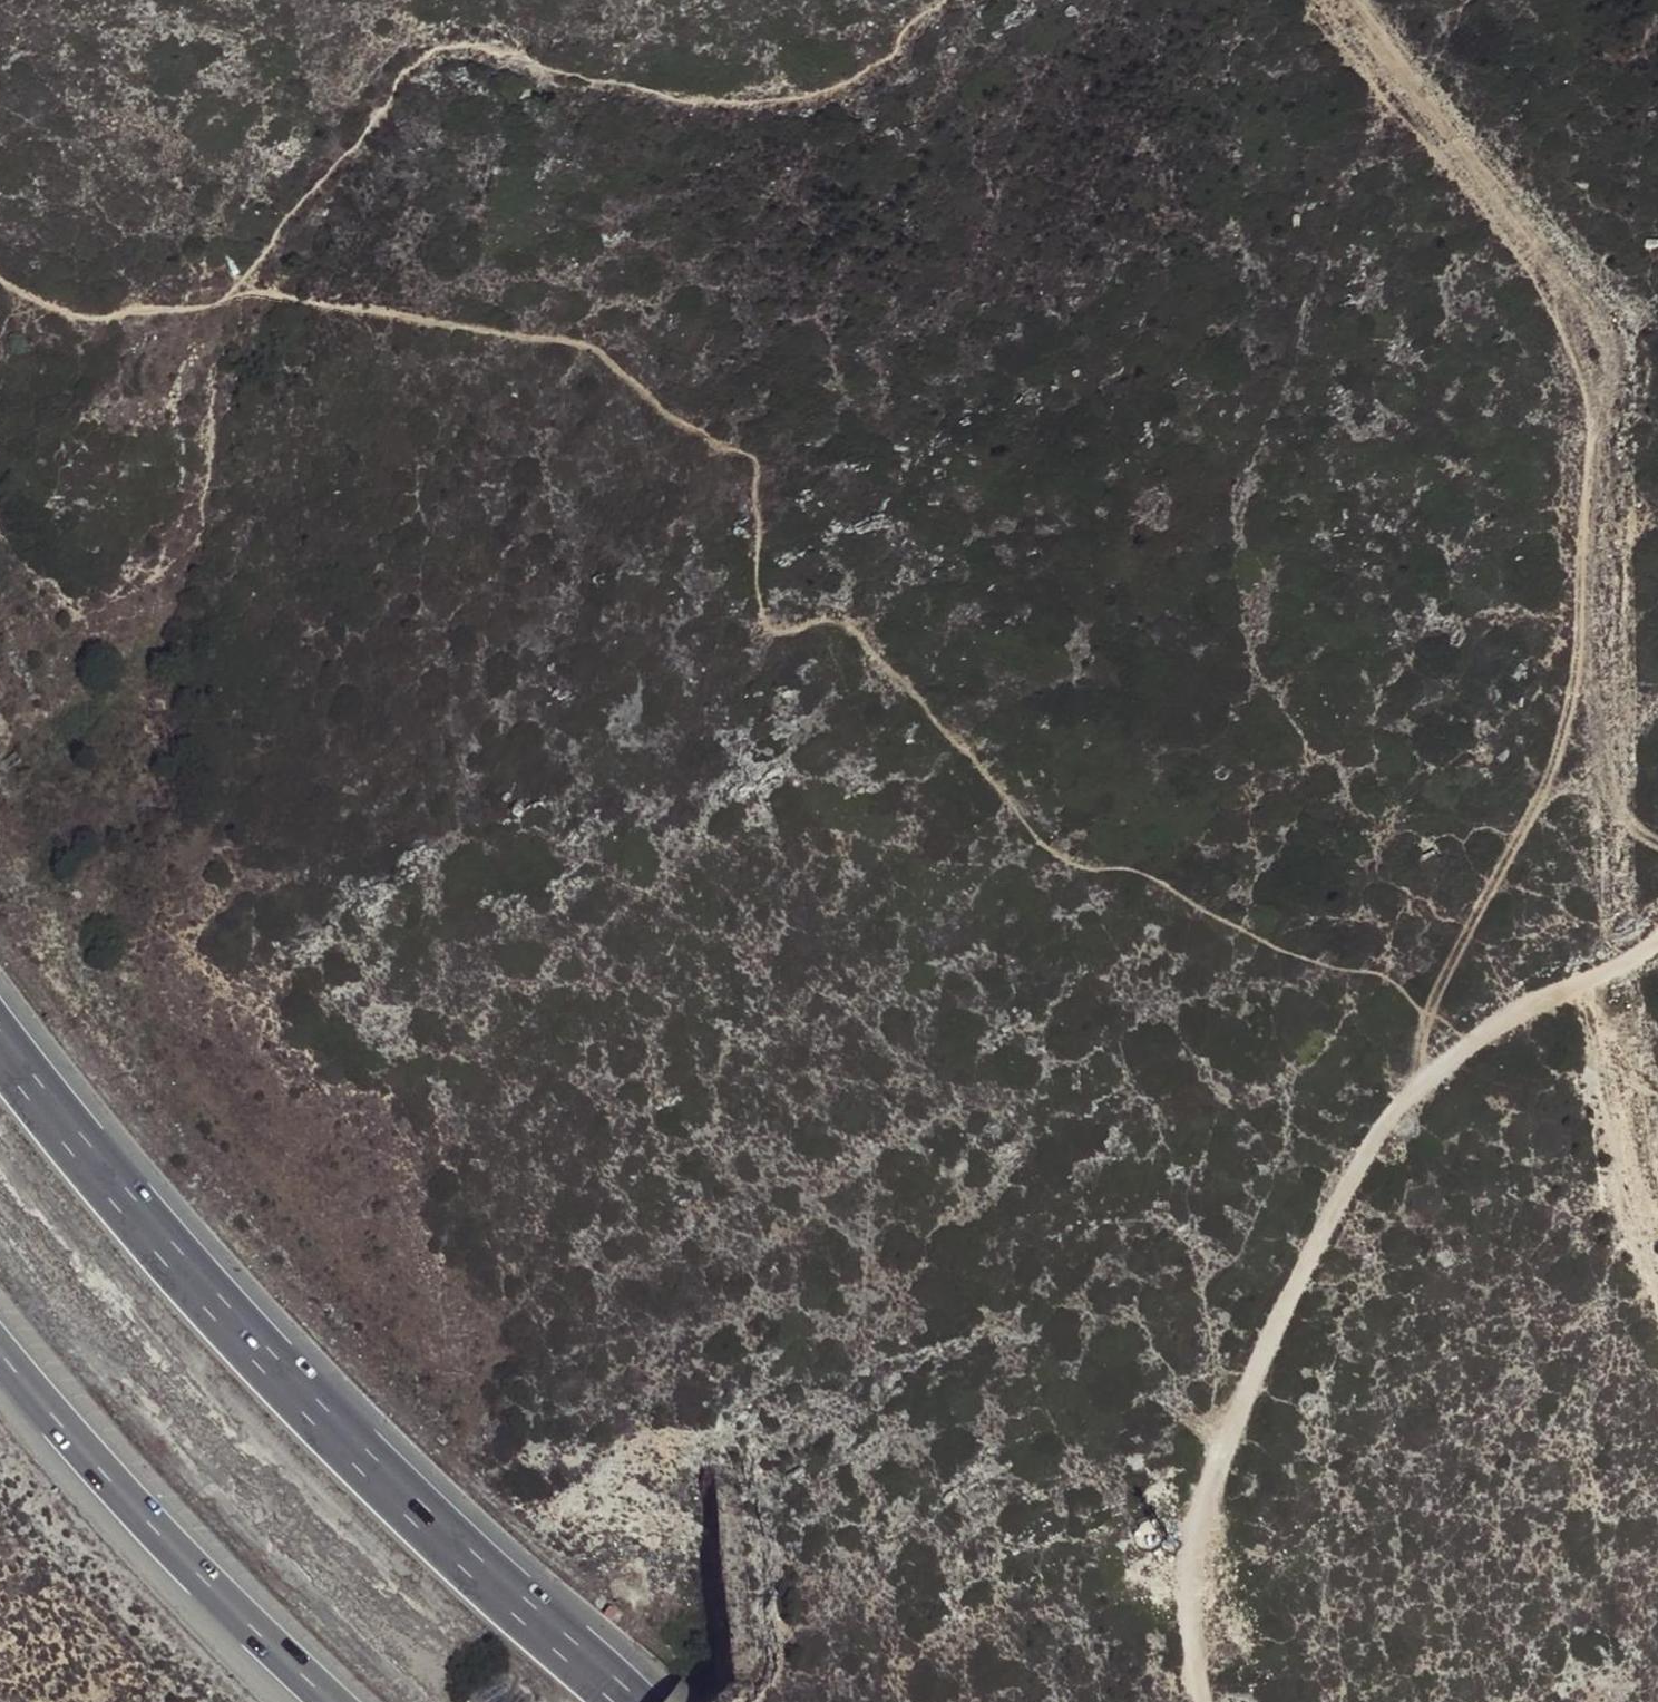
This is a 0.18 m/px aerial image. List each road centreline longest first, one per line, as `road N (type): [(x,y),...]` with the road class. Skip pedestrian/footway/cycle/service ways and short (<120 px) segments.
road 1 (track): [(1215,1701),(1216,1400),(1391,1103),(1586,986),(1657,927)]
road 2 (motorway): [(630,1701),(475,1567),(249,1344),(0,1047)]
road 3 (motorway): [(0,1350),(137,1513),(334,1701)]

